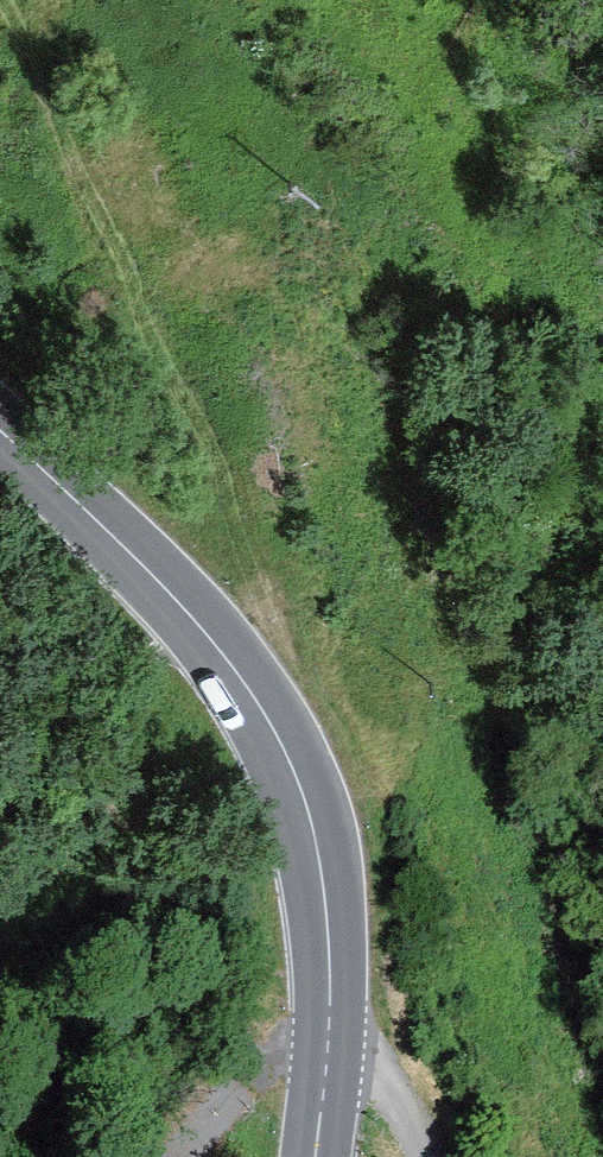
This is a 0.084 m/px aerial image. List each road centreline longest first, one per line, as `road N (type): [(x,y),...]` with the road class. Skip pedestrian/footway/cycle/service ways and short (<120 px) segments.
road 1 (secondary): [(317,1156),(330,1019),(326,897),(309,799),(273,713),(217,639),(0,433)]
road 2 (track): [(38,0),(60,115),(98,233),(252,558),(264,610),(260,696)]
road 3 (track): [(326,1067),(380,1117),(408,1156)]

